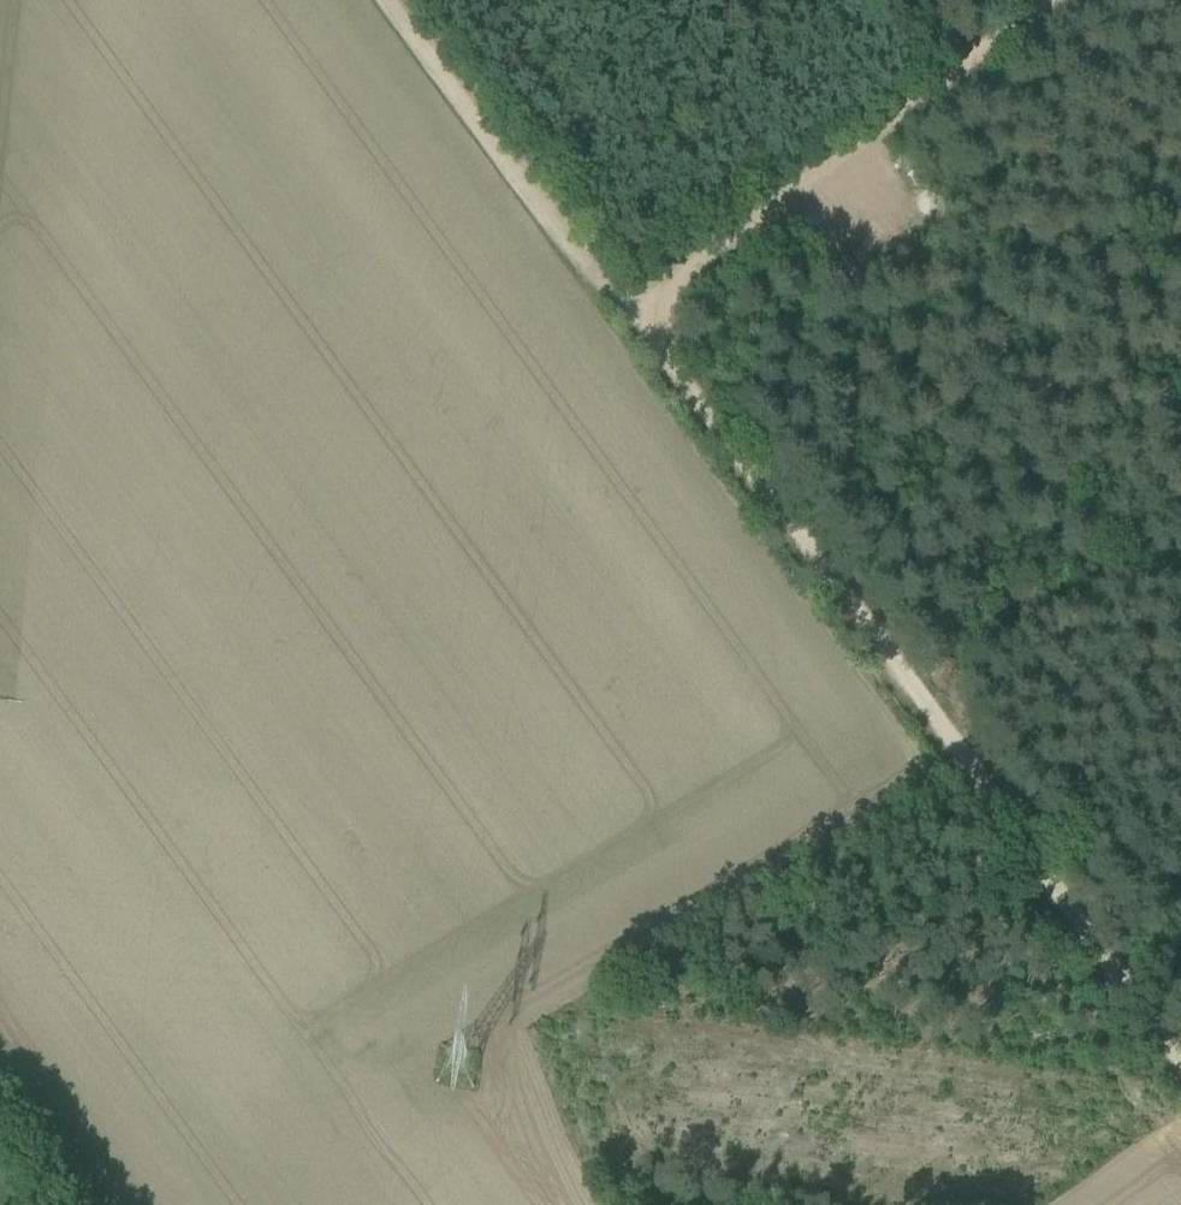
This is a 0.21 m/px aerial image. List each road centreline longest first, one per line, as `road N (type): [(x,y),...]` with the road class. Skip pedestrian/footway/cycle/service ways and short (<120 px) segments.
road 1 (track): [(378,0),(572,255),(641,310),(1180,1060)]
road 2 (track): [(641,310),(1053,0)]

